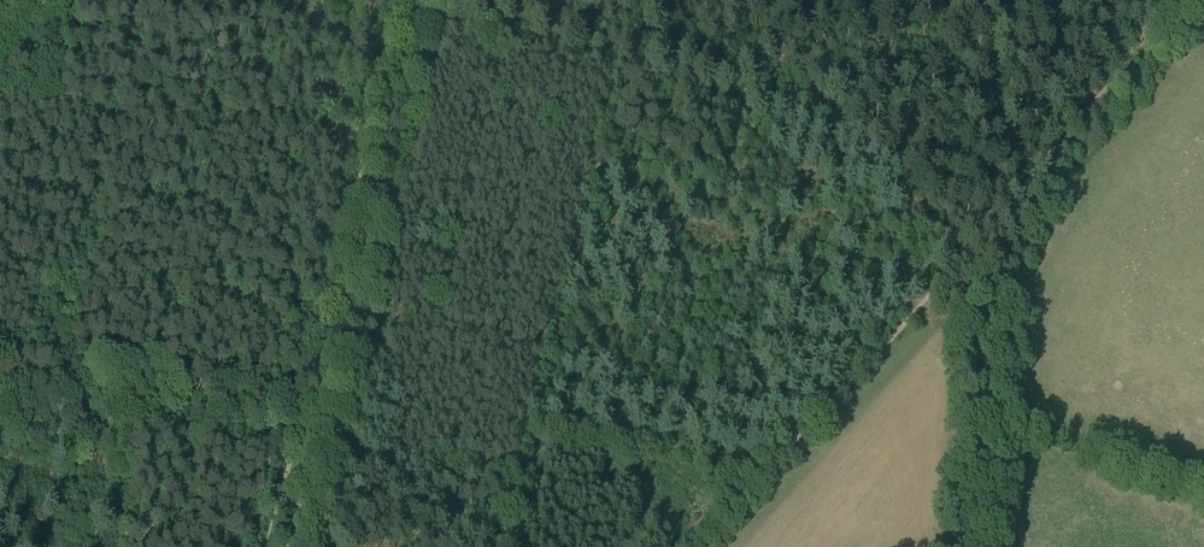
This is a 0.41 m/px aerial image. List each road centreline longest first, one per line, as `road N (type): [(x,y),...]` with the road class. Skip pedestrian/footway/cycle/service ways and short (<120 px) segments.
road 1 (track): [(401,0),(303,406)]
road 2 (track): [(0,348),(303,406)]
road 3 (track): [(785,0),(782,58),(850,133)]
road 4 (track): [(303,406),(266,546)]

